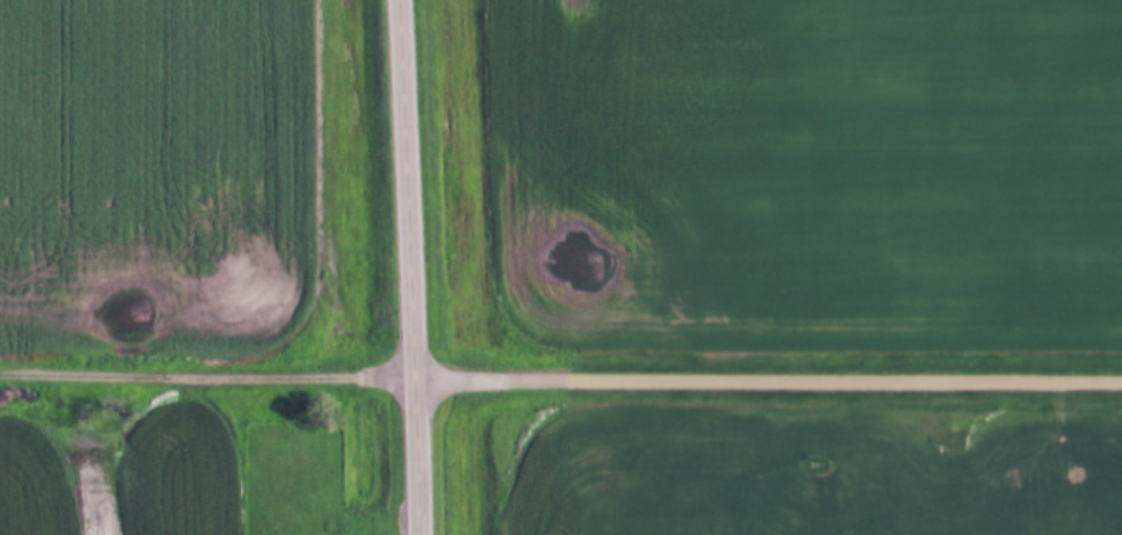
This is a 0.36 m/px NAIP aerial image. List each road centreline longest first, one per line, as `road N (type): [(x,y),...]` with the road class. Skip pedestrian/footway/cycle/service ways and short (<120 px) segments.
road 1 (residential): [(413,379),(1121,379)]
road 2 (secondary): [(418,534),(398,0)]
road 3 (track): [(0,374),(413,379)]

